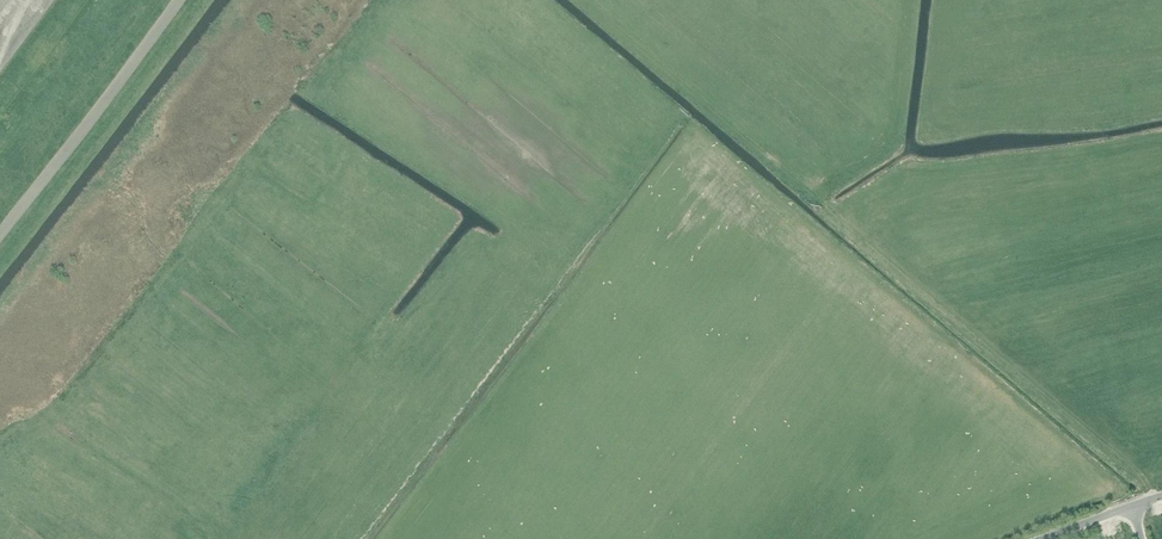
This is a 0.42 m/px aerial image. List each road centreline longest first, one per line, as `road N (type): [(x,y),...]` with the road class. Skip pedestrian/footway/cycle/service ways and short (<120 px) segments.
road 1 (unclassified): [(0,231),(181,0)]

